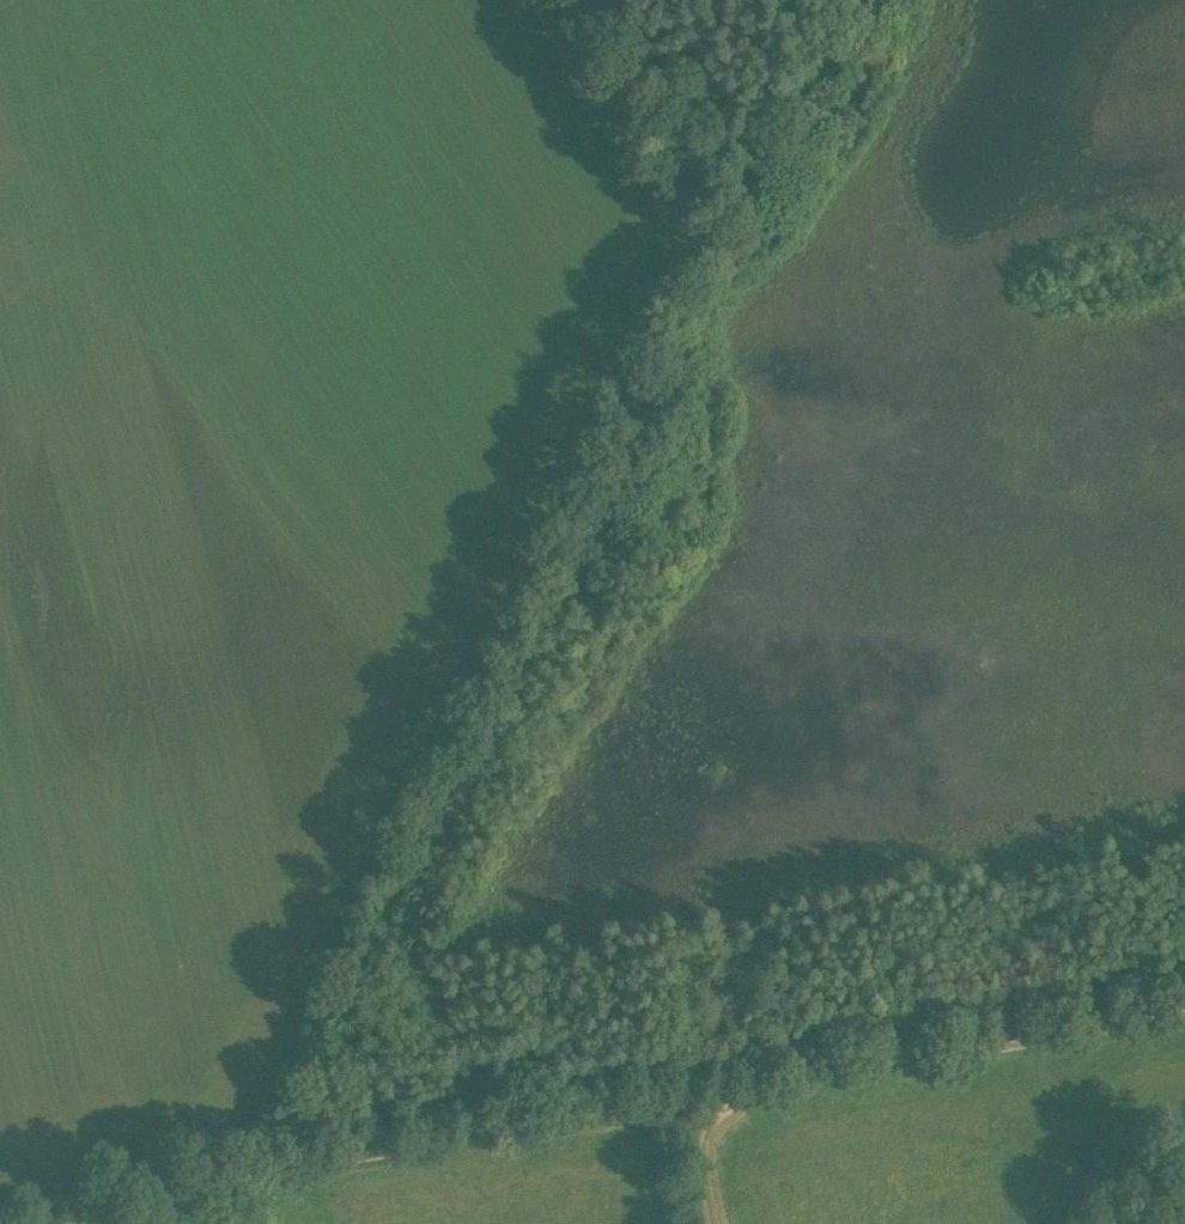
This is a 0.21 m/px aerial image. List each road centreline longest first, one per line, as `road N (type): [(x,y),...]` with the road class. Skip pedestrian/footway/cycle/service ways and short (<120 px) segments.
road 1 (track): [(0,1211),(1184,1013)]
road 2 (track): [(702,1098),(717,1223)]

